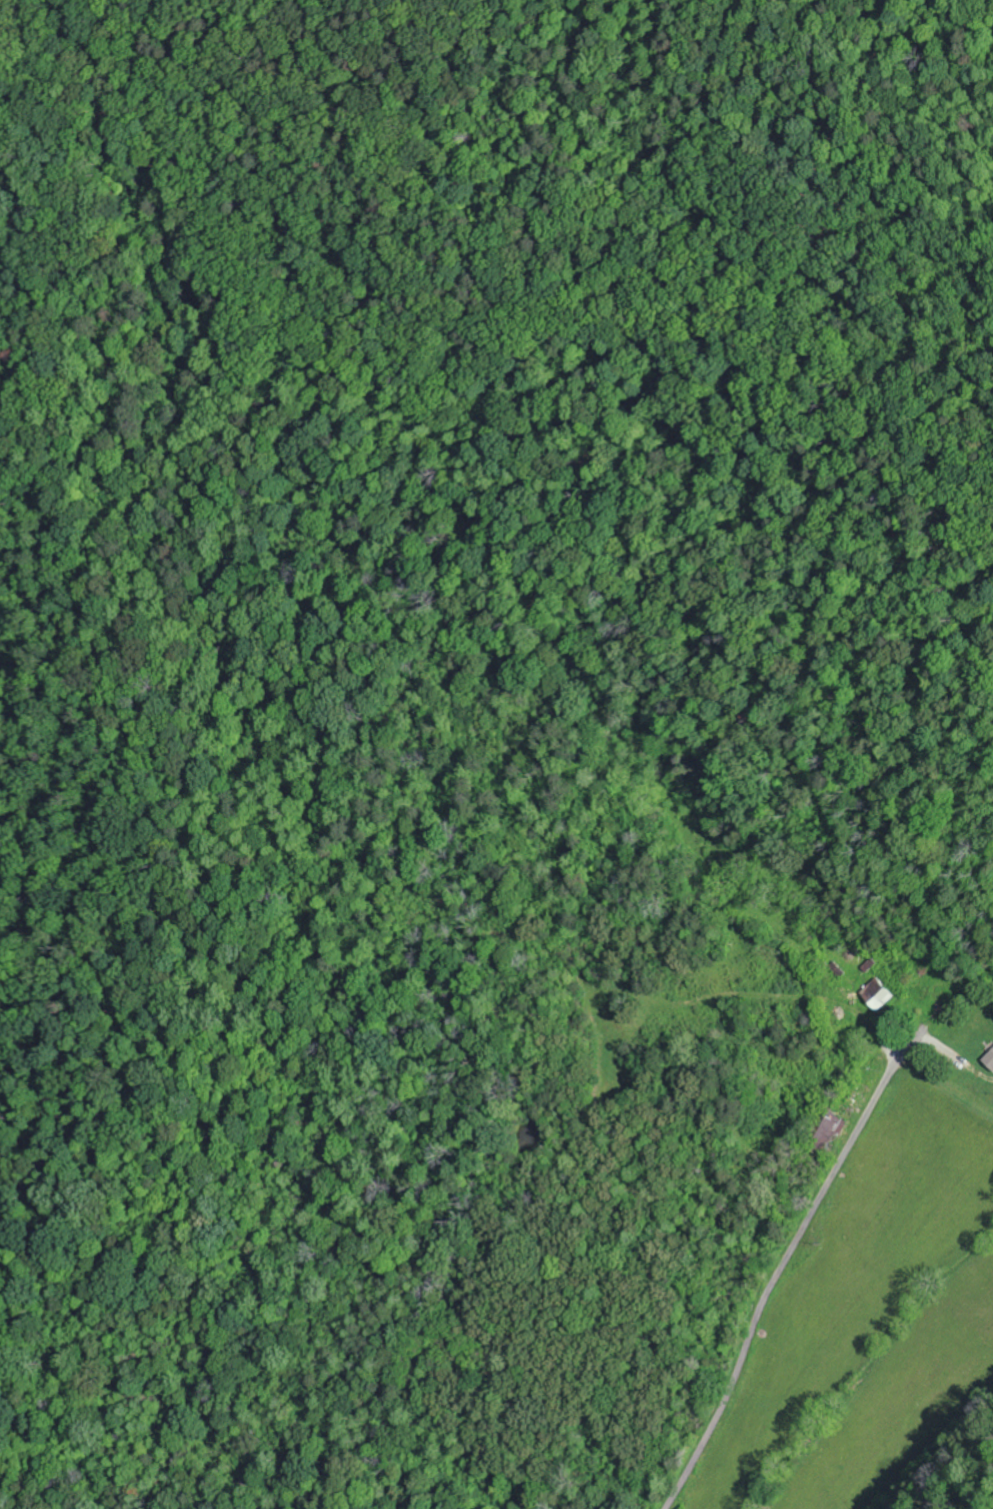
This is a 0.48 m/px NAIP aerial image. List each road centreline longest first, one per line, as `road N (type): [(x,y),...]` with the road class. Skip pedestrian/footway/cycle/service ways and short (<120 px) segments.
road 1 (residential): [(665,1508),(728,1394),(768,1292),(886,1081)]

